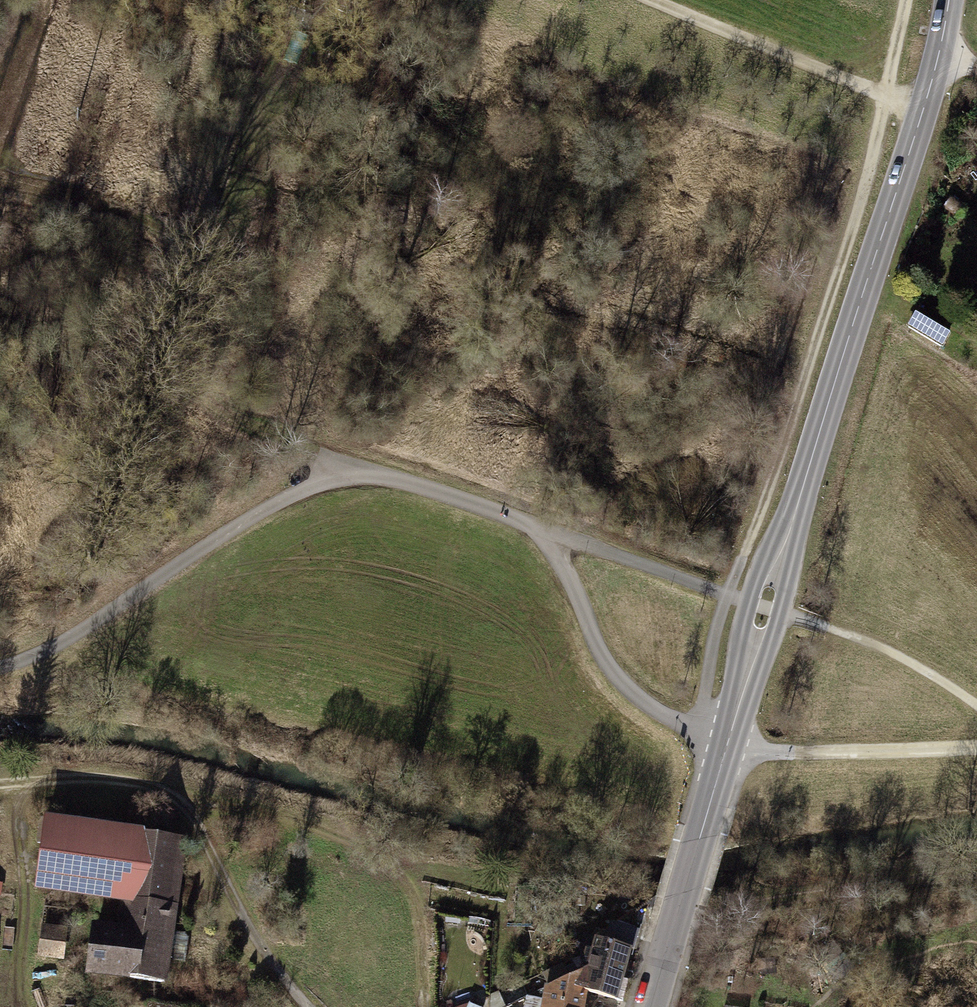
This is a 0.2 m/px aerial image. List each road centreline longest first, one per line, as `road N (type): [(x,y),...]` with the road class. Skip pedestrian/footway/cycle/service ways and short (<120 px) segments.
road 1 (secondary): [(945,0),(900,180),(650,1006)]
road 2 (track): [(905,0),(872,164),(726,596),(698,731)]
road 3 (track): [(553,537),(368,476),(341,479),(276,508),(113,622),(0,672)]
road 4 (track): [(429,1006),(415,892),(387,855),(80,777),(0,782)]
road 5 (track): [(0,183),(131,214),(192,242),(215,283),(194,365),(205,405),(368,476)]
road 6 (track): [(553,537),(598,648),(664,716),(758,751),(976,745)]
road 7 (track): [(976,872),(771,908),(670,936)]
road 8 (track): [(634,0),(921,108)]
road 9 (track): [(976,707),(914,664),(766,609)]

